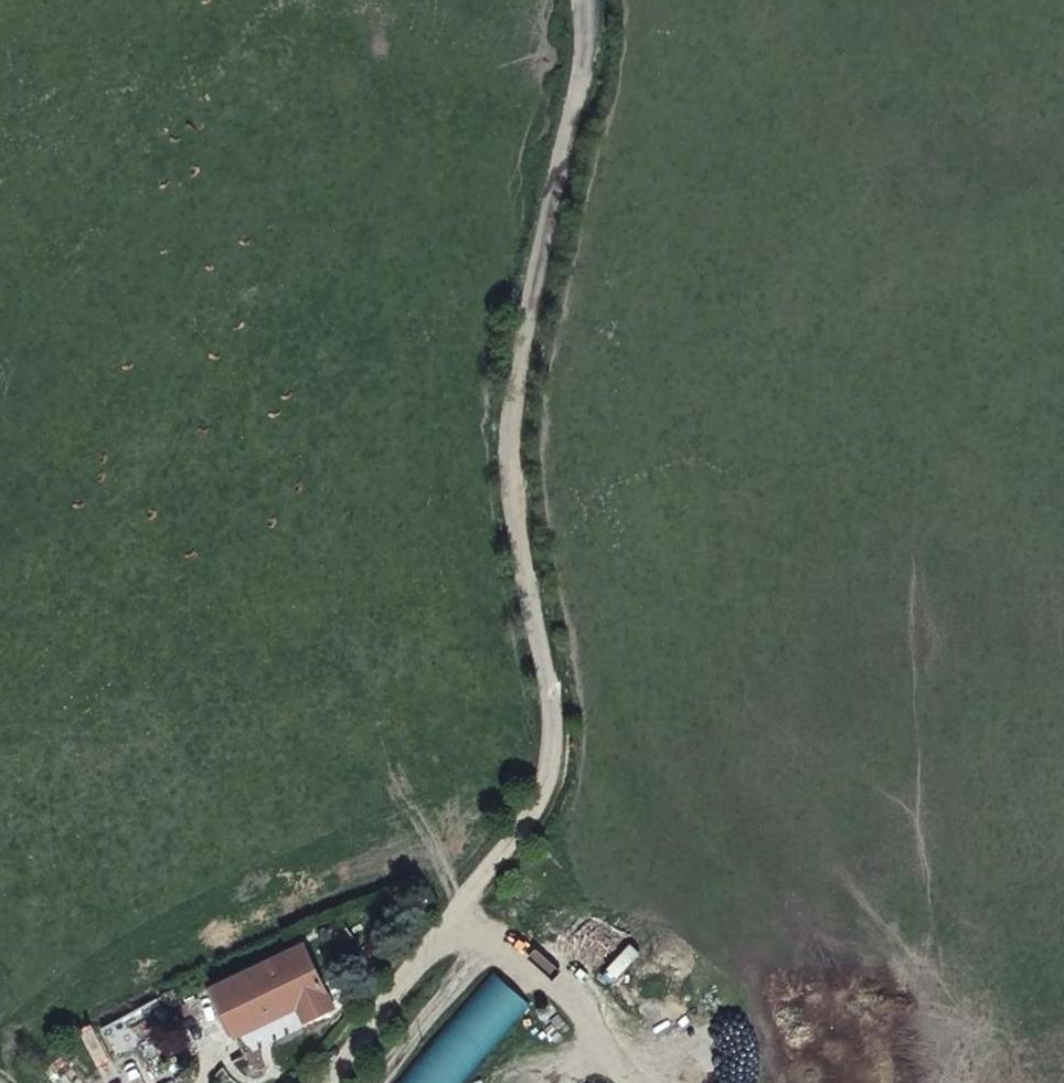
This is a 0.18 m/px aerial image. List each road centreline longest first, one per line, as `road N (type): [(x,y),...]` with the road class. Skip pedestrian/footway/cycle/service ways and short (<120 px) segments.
road 1 (track): [(586,0),(506,455),(553,666),(539,792),(321,1082)]

